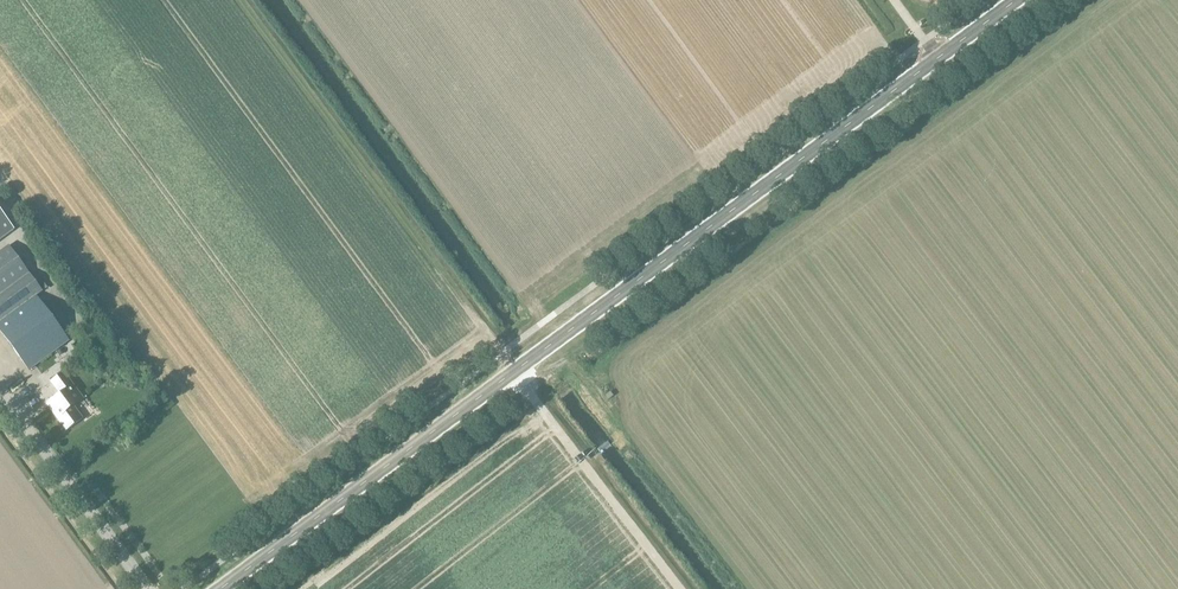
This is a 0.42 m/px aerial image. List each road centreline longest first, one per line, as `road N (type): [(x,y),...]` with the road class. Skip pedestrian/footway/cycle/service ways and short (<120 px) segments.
road 1 (secondary): [(229,588),(522,366),(1033,0)]
road 2 (track): [(680,588),(514,372)]

